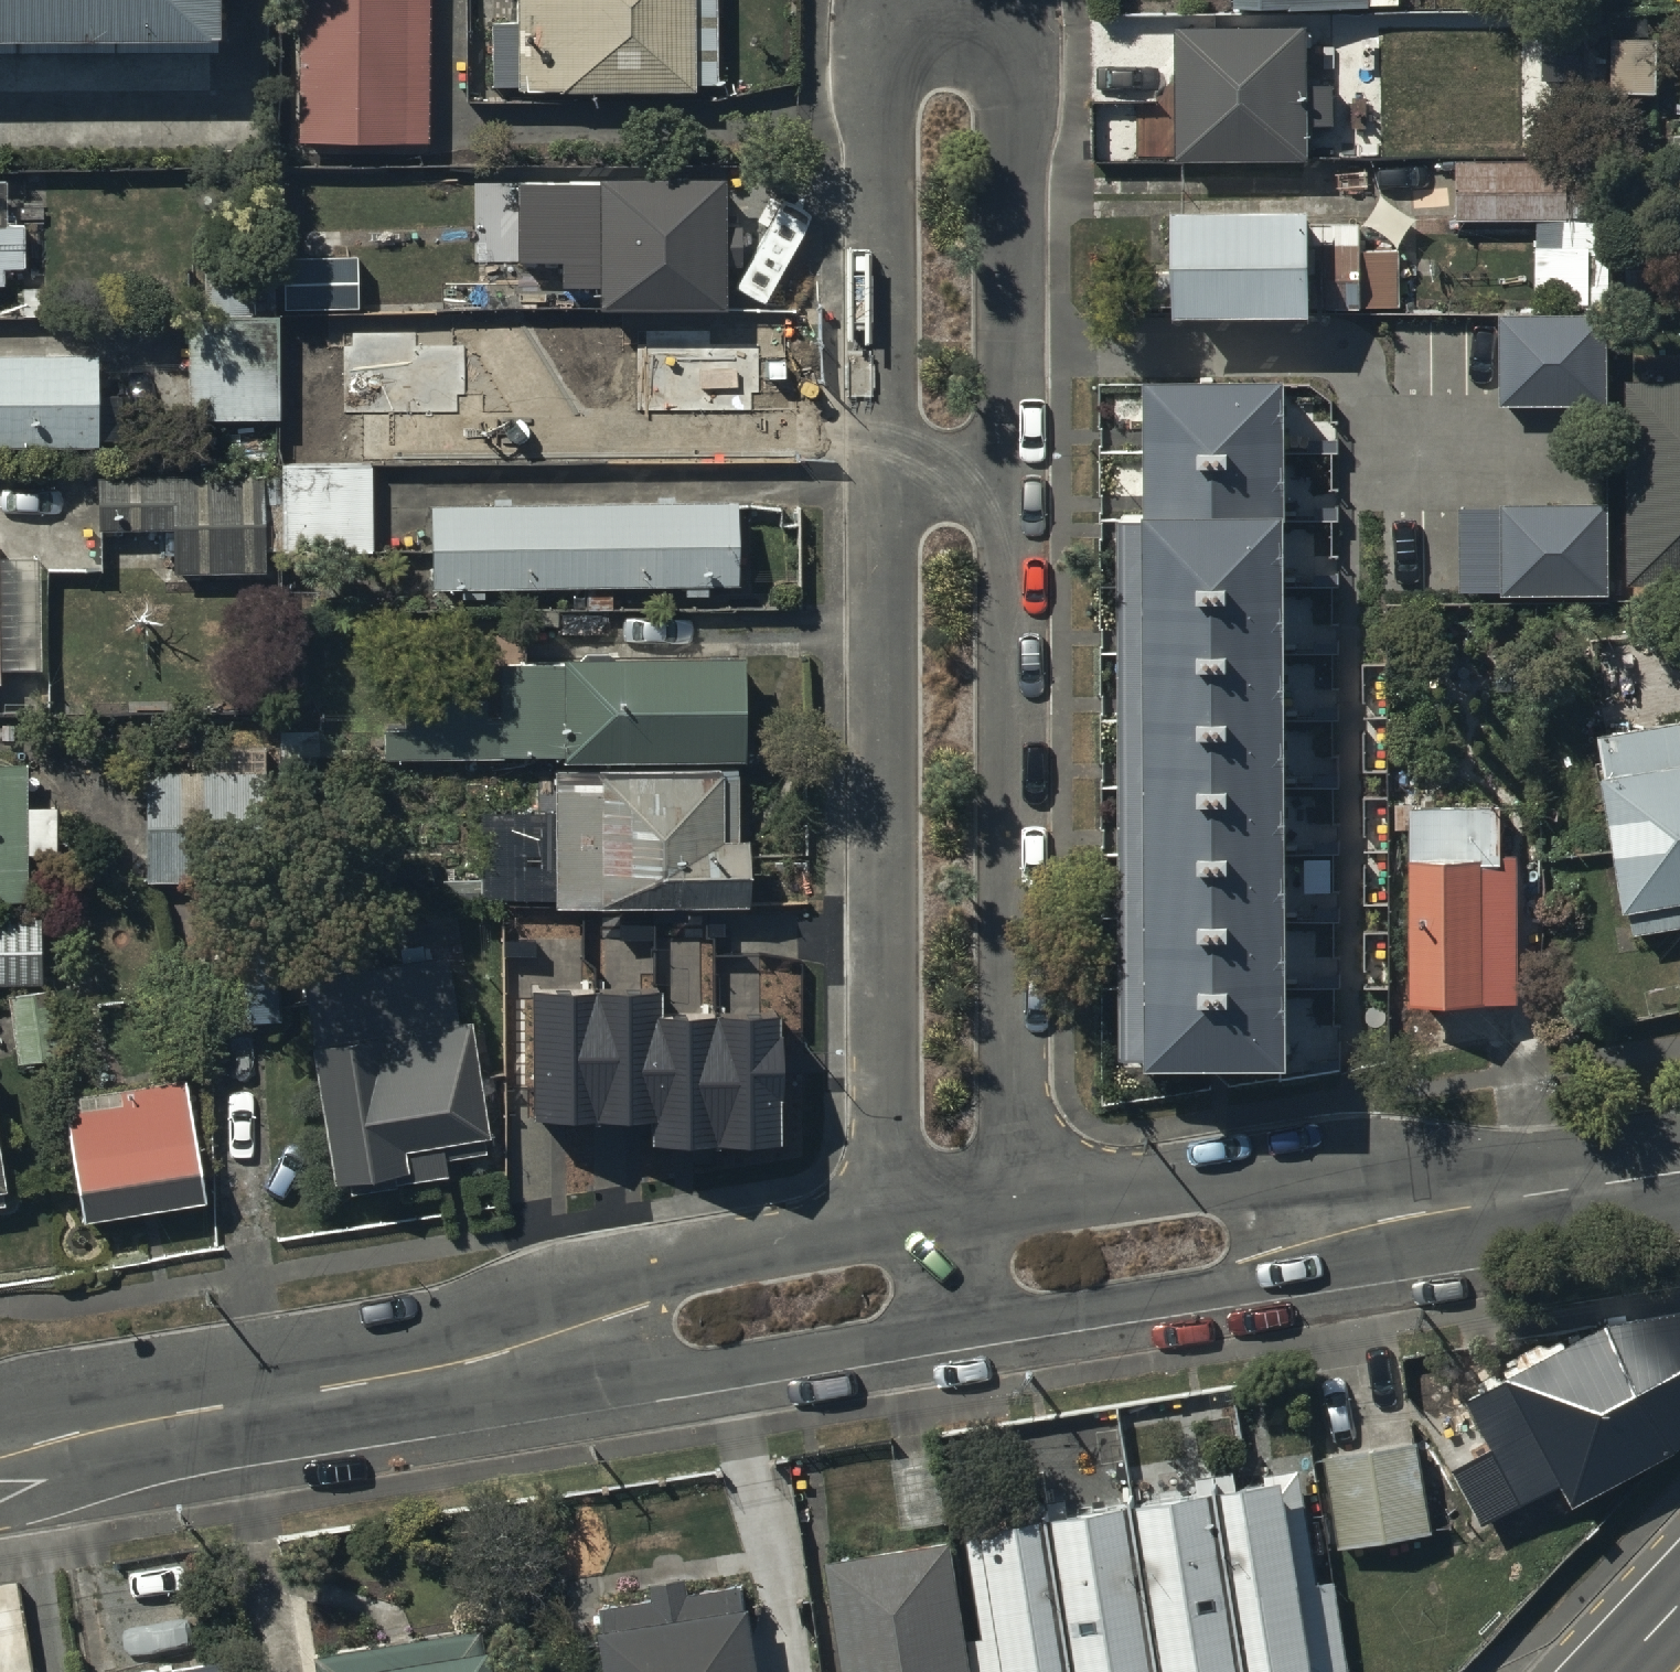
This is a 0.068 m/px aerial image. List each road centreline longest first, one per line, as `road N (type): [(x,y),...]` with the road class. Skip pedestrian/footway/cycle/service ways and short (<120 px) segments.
road 1 (unclassified): [(886,1290),(0,1451)]
road 2 (residential): [(886,1290),(883,485)]
road 3 (residential): [(1008,481),(1011,1272)]
road 4 (unclassified): [(1679,1175),(1011,1272)]
road 5 (residential): [(883,485),(878,58),(897,0)]
road 6 (residential): [(1000,0),(1011,44),(1008,481)]
road 7 (unclassified): [(1011,1272),(886,1290)]
road 8 (residential): [(883,485),(1008,481)]

